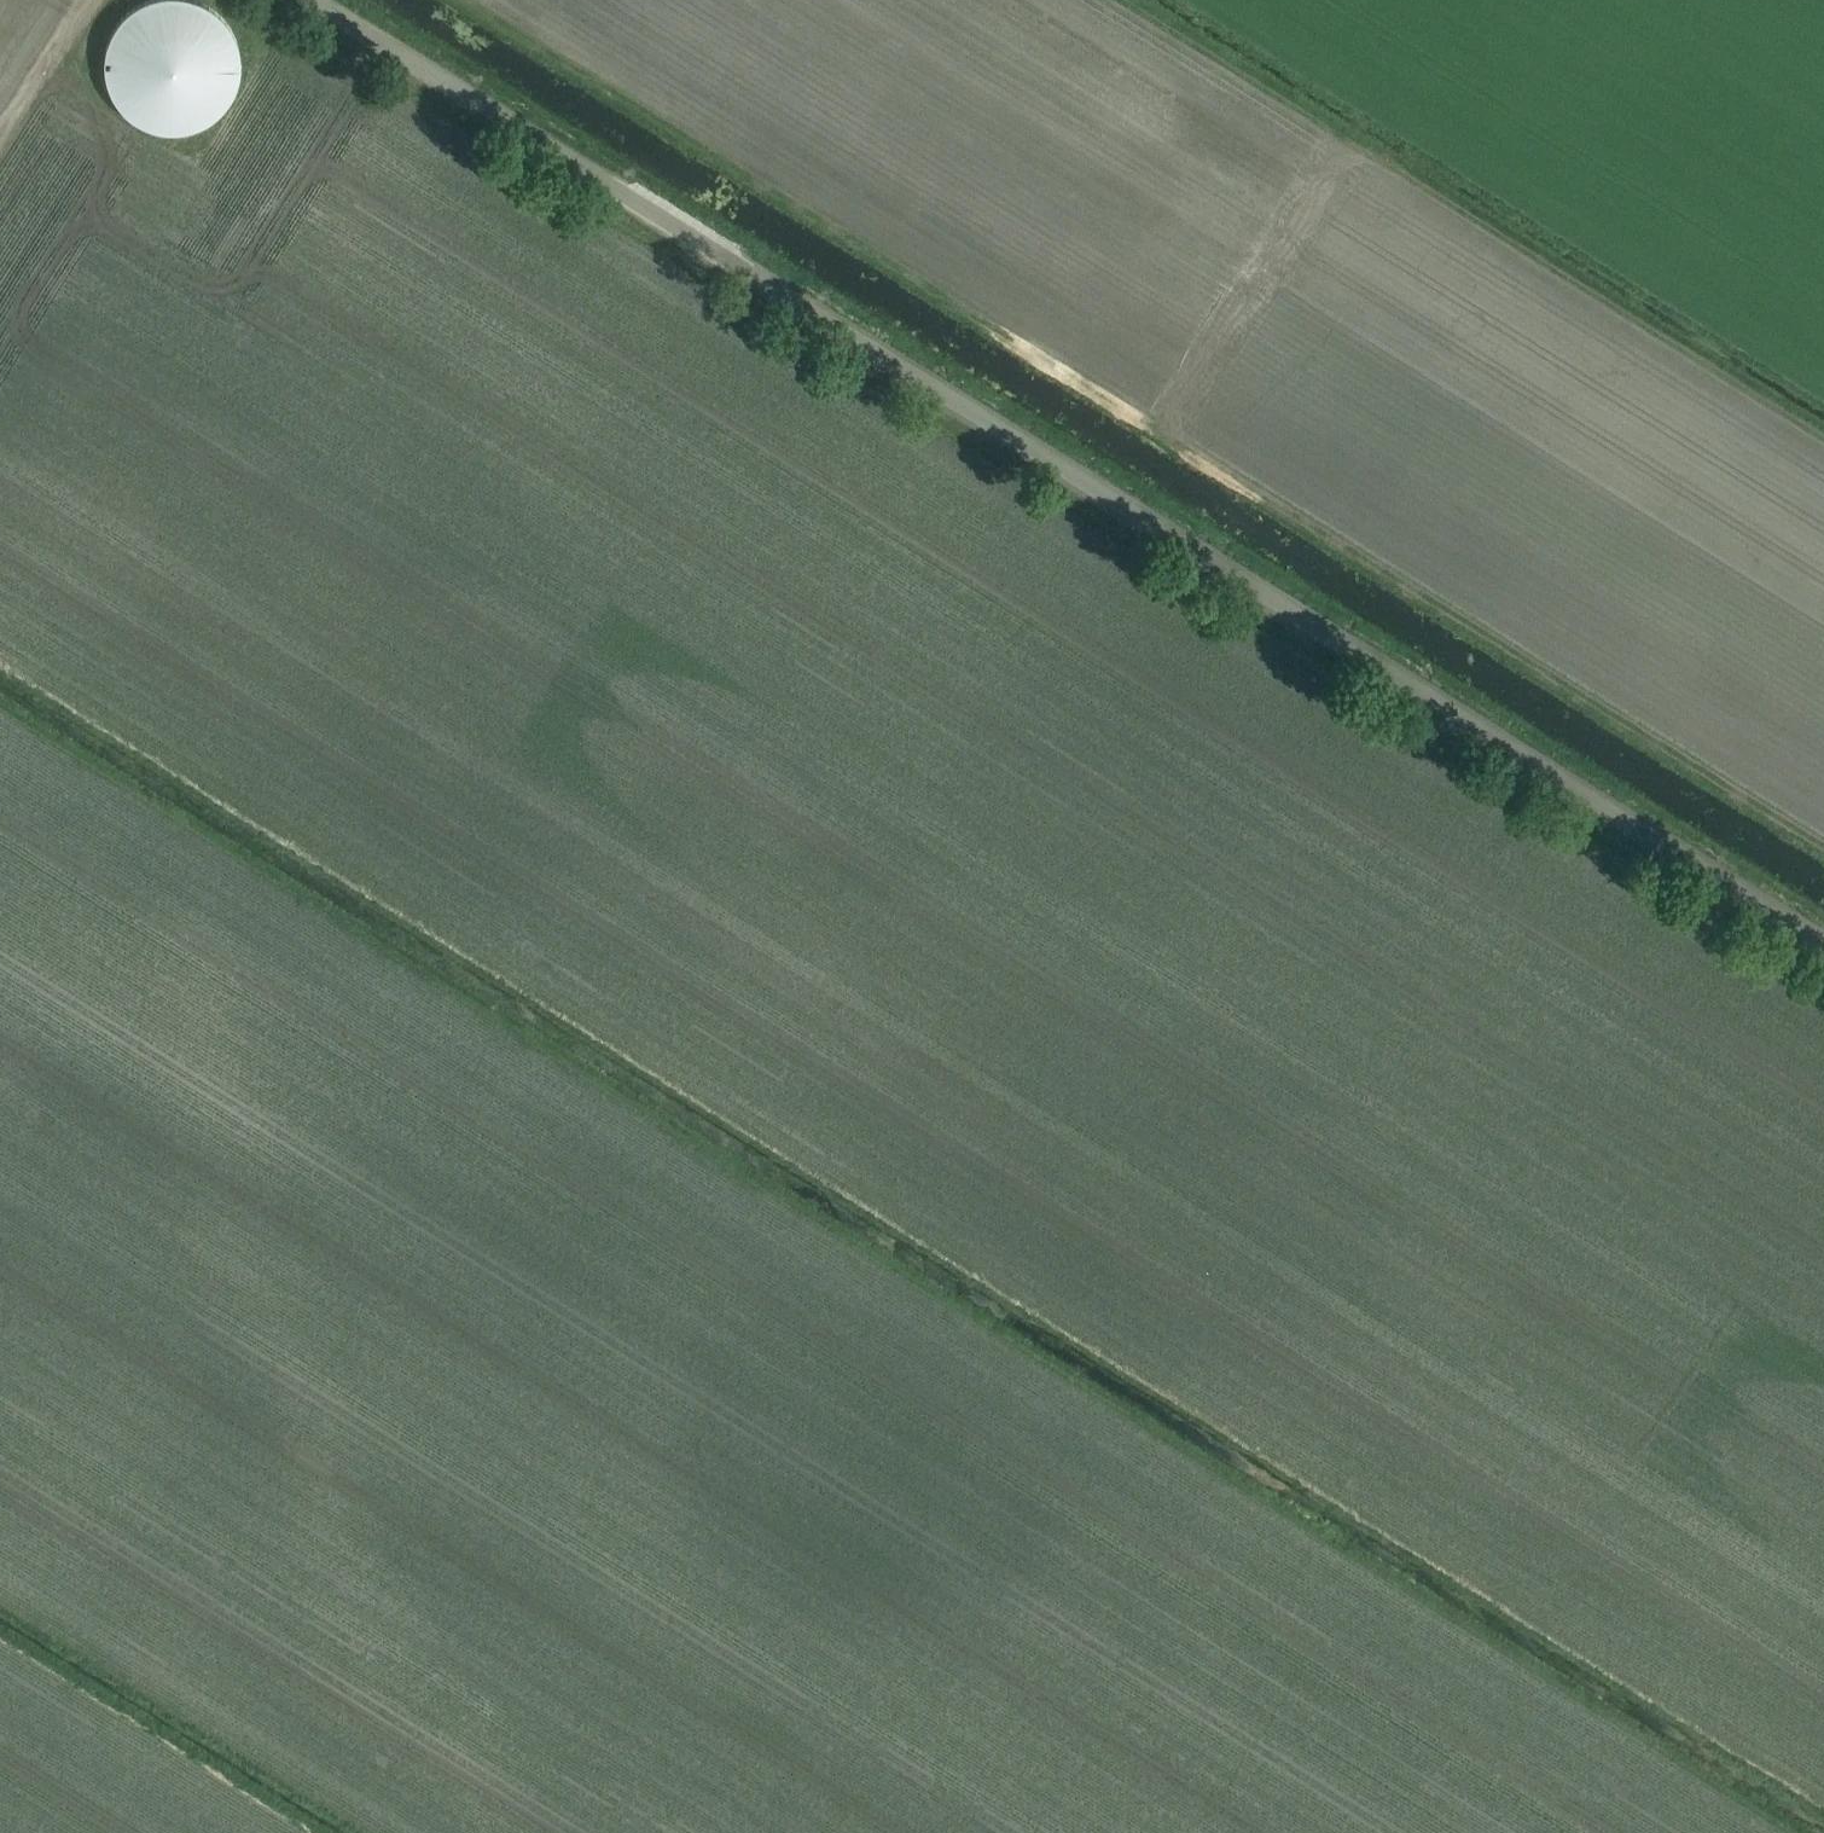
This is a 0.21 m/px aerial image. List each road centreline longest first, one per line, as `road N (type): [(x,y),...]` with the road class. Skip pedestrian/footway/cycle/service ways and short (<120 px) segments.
road 1 (unclassified): [(1823,946),(311,0)]
road 2 (track): [(95,0),(0,131)]

